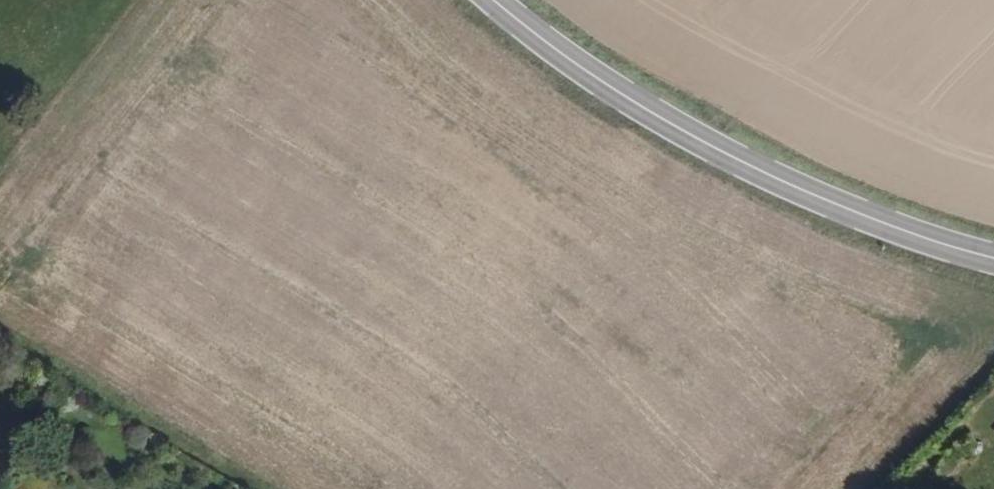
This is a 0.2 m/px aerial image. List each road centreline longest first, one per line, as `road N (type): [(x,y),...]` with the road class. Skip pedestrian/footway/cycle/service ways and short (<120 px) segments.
road 1 (secondary): [(993,261),(872,219),(693,138),(623,97),(492,0)]

